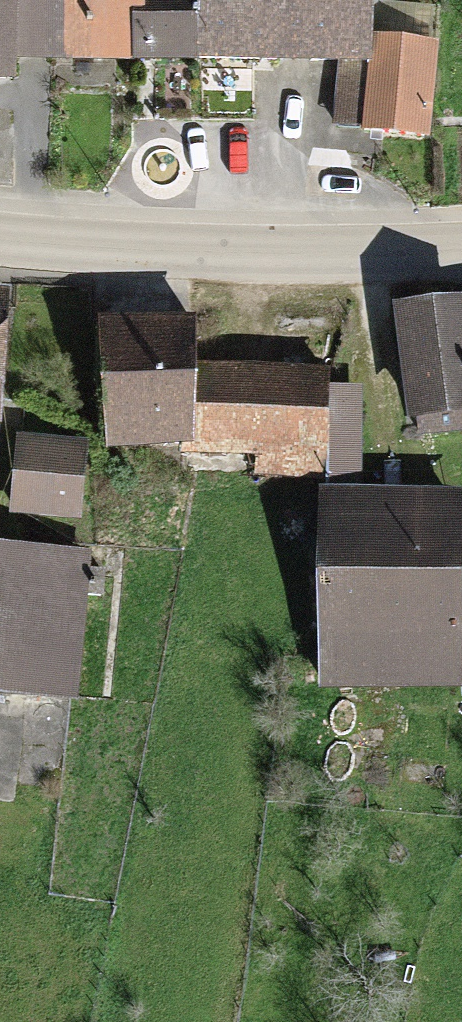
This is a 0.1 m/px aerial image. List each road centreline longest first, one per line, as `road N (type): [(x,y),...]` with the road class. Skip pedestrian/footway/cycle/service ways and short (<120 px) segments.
road 1 (secondary): [(0,237),(160,254),(376,261),(461,253)]

